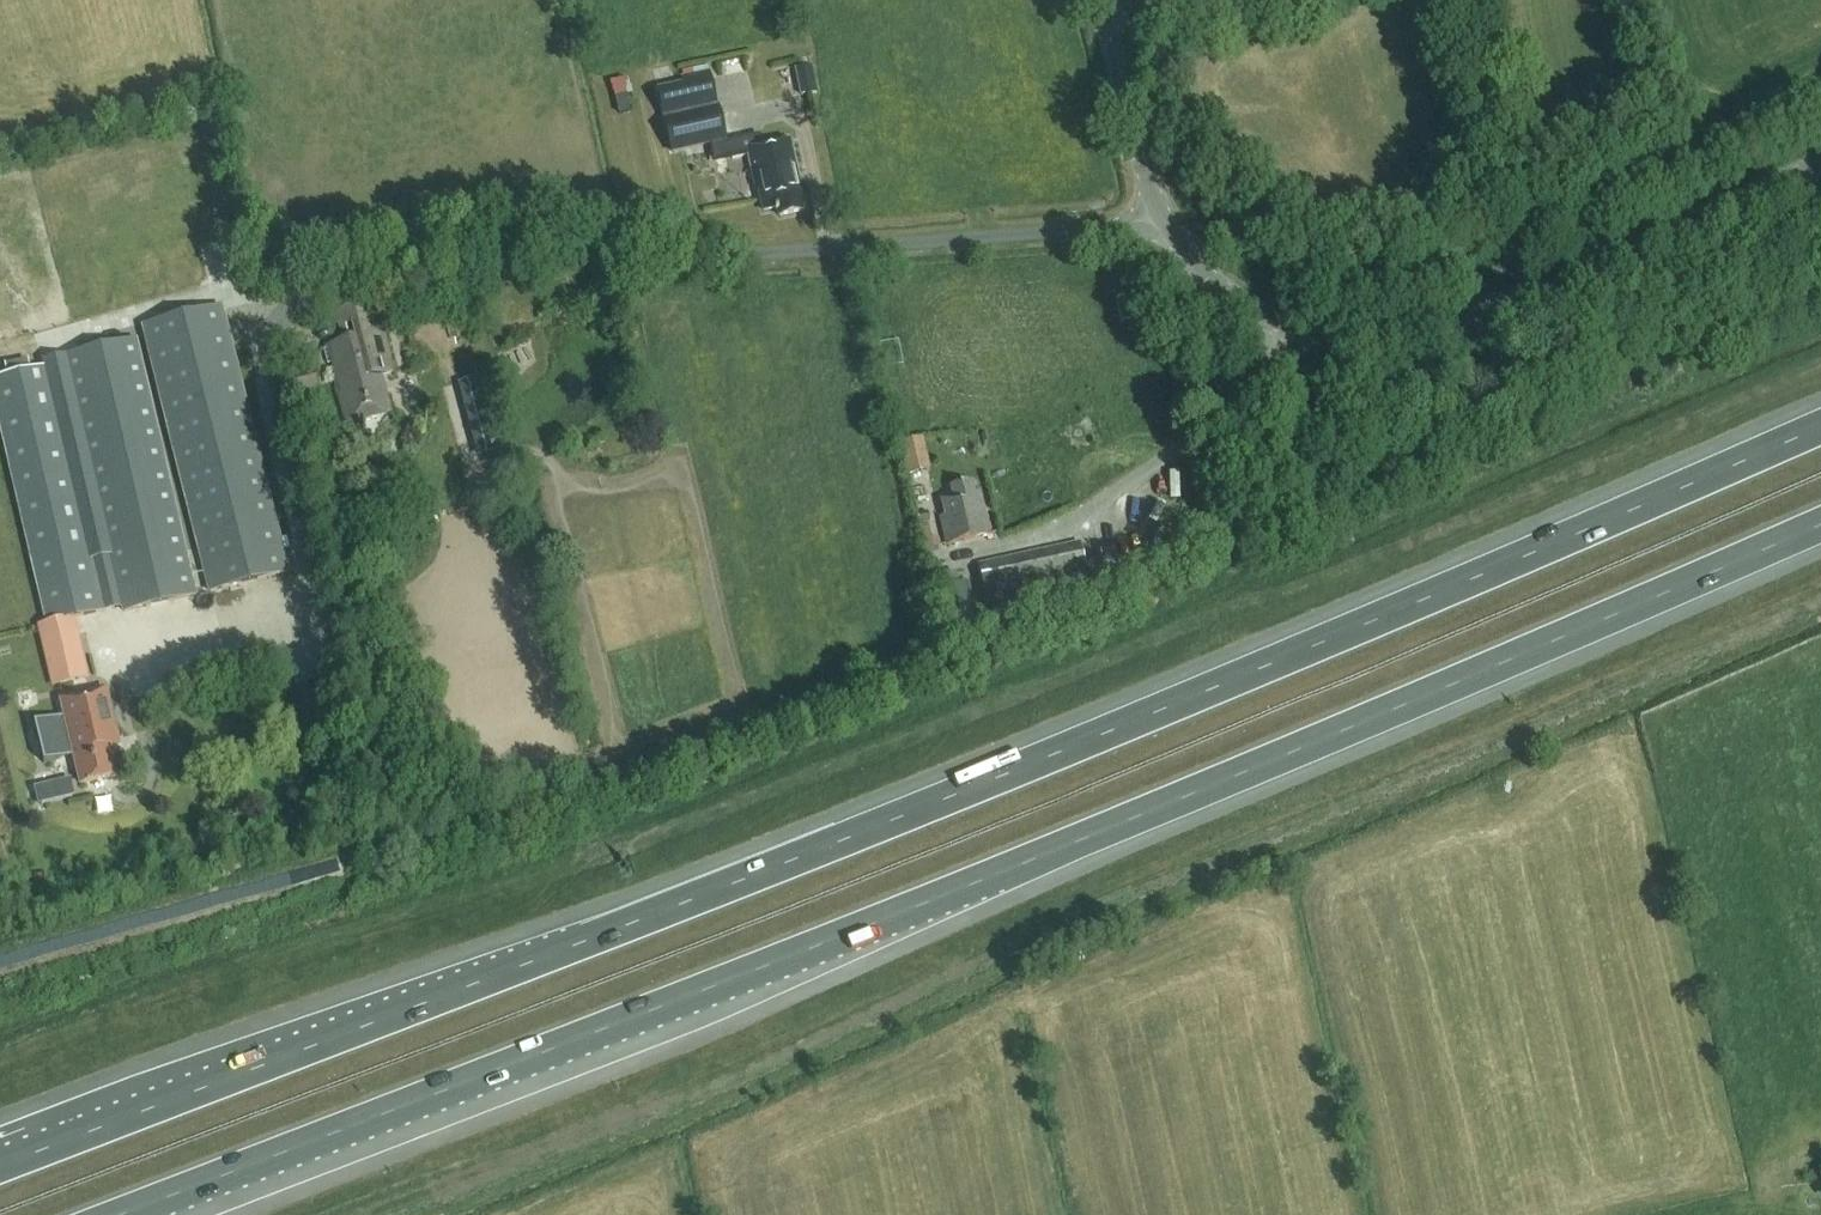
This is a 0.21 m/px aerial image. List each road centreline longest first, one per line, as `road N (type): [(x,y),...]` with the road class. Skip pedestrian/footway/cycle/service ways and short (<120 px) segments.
road 1 (motorway): [(1820,426),(892,821),(0,1165)]
road 2 (motorway): [(119,1214),(988,876),(1820,525)]
road 3 (unclassified): [(135,666),(314,611),(268,415),(258,318),(341,281),(477,259),(824,249),(1167,222)]
road 4 (unclassified): [(1820,161),(1459,325),(1394,340),(1319,335),(1260,314),(1194,266),(1167,222)]
road 5 (unclassified): [(1167,222),(1131,131),(1099,0)]

